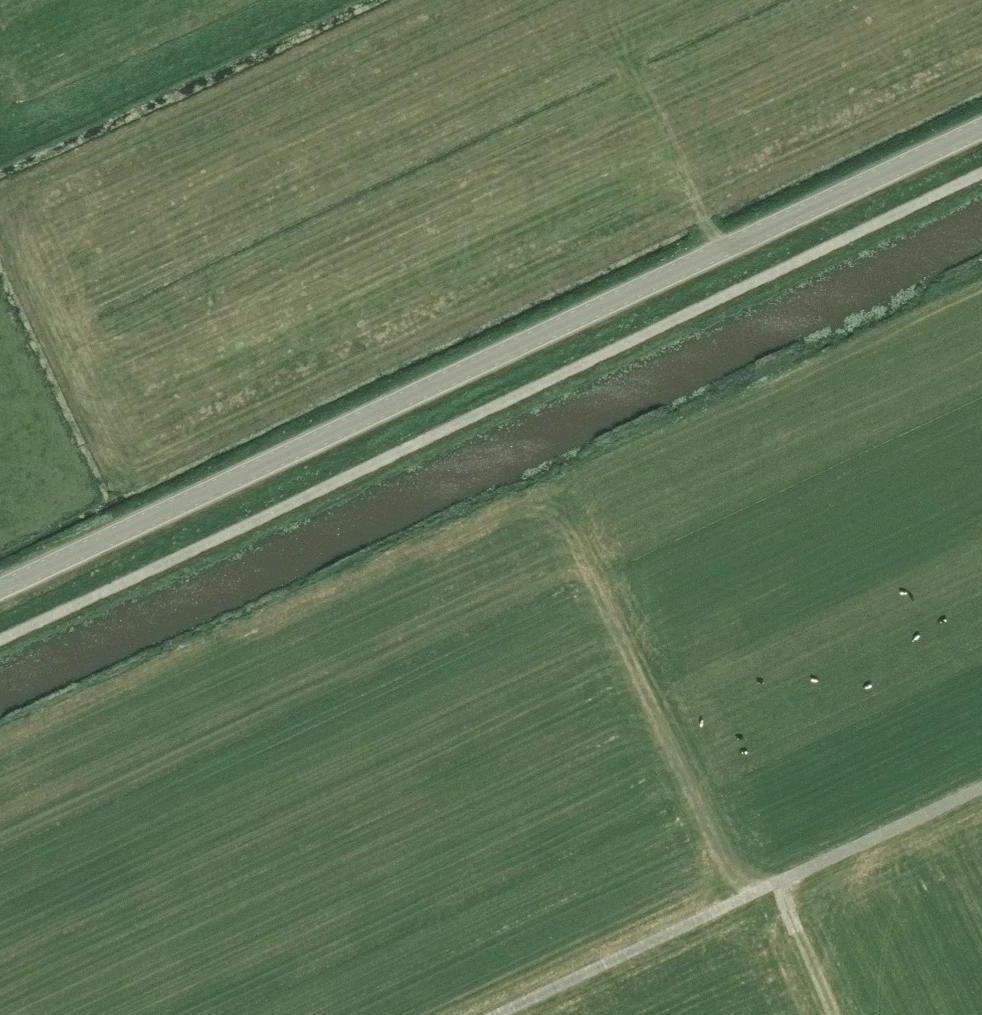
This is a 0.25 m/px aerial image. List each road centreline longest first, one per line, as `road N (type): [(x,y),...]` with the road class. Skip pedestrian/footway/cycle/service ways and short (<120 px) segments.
road 1 (tertiary): [(0,585),(981,124)]
road 2 (track): [(981,781),(478,1014)]

